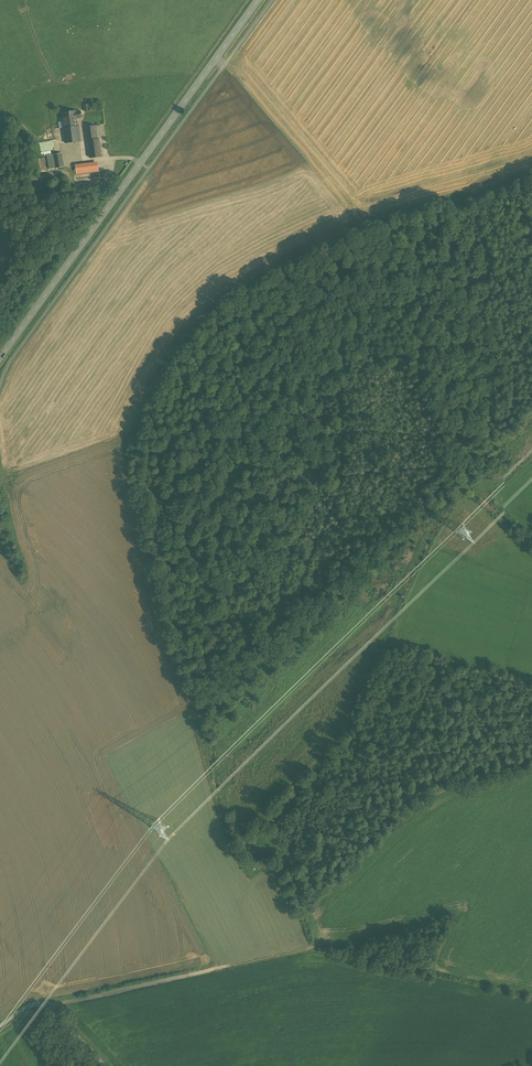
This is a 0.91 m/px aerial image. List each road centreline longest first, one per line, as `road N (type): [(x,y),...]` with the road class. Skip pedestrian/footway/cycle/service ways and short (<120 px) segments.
road 1 (tertiary): [(0,358),(258,0)]
road 2 (track): [(47,1008),(320,945)]
road 3 (unclassified): [(101,1065),(41,1005),(0,1026)]

